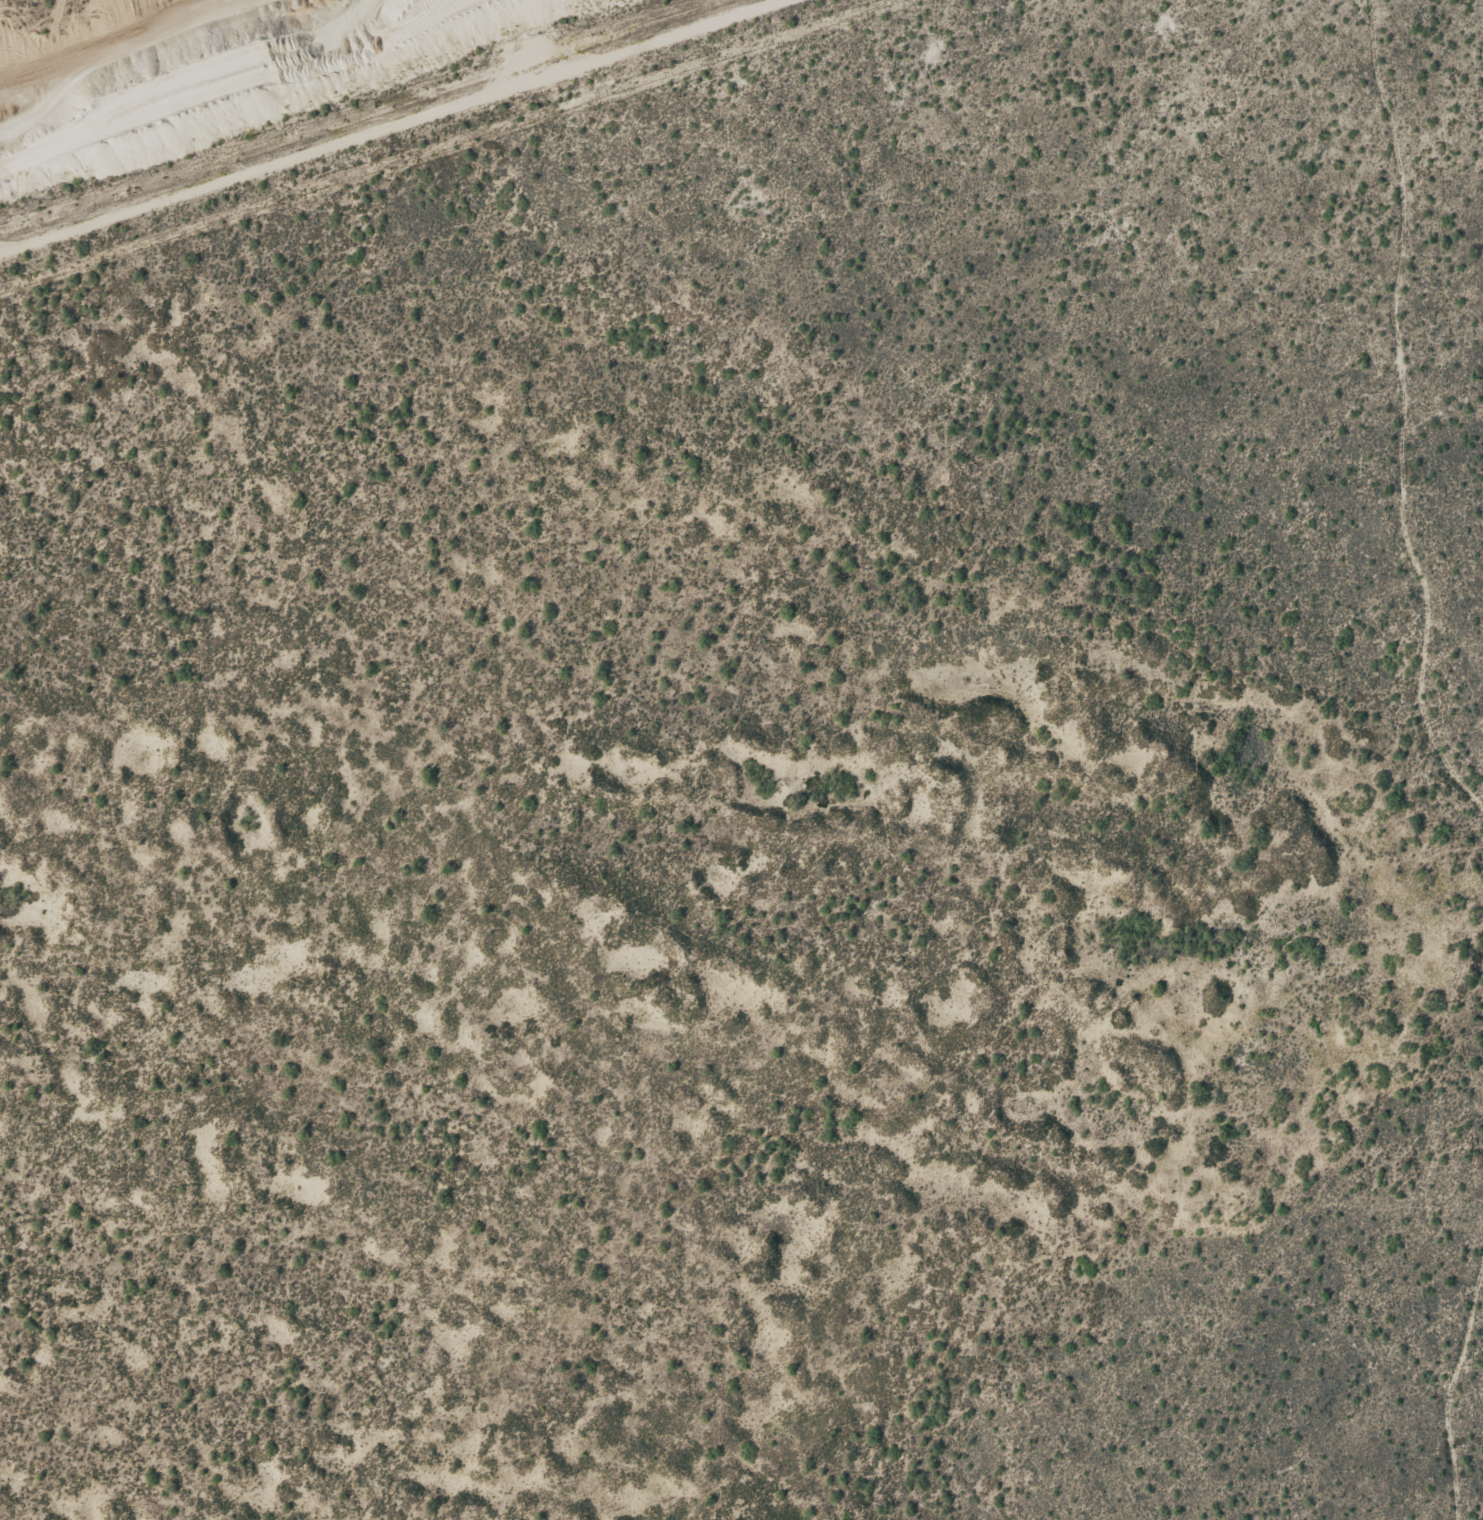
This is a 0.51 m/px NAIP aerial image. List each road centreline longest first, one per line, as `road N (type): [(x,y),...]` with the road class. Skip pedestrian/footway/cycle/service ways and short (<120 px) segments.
road 1 (track): [(1482,726),(1422,501),(1361,123),(1350,0)]
road 2 (track): [(1441,1519),(1416,1251),(1482,1029)]

